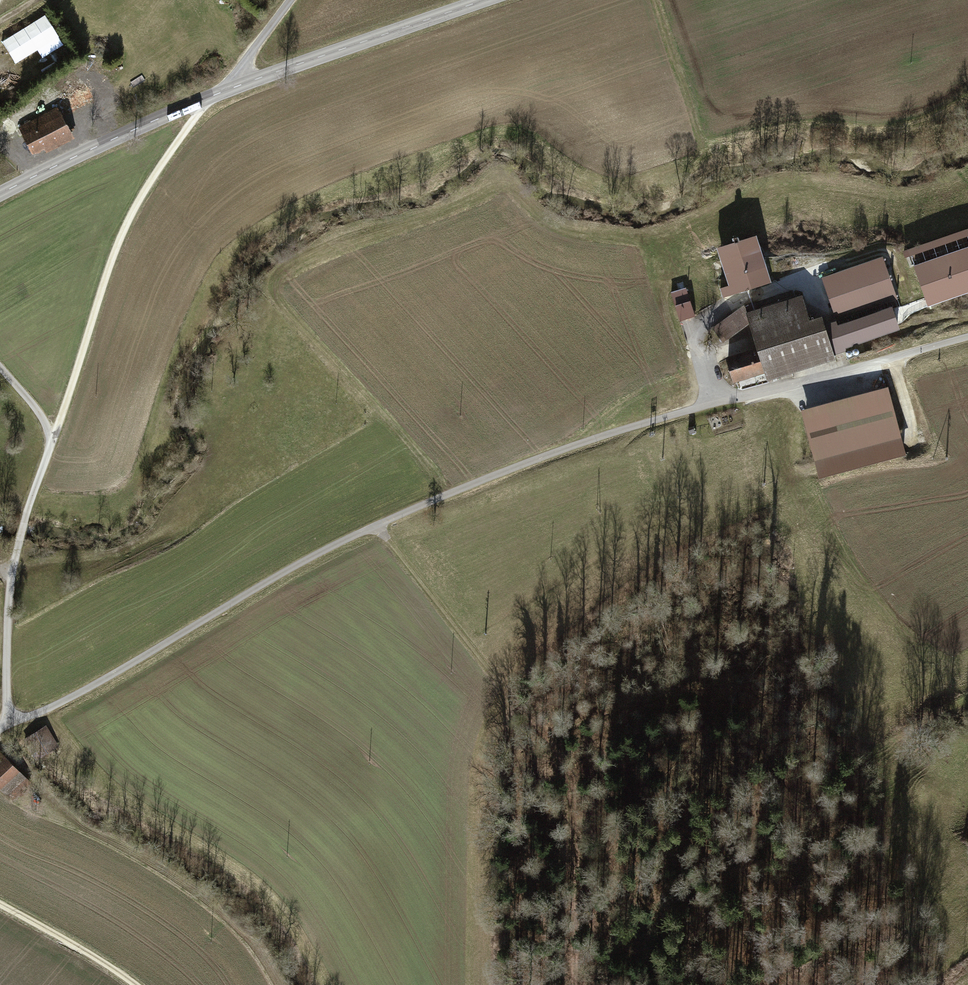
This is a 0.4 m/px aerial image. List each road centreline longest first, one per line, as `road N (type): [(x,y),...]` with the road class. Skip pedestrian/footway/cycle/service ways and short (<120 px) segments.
road 1 (track): [(377,525),(563,752),(576,858),(574,984)]
road 2 (track): [(545,732),(714,682),(750,686),(769,699),(773,728),(751,903),(775,984)]
road 3 (tertiary): [(483,0),(226,89),(0,193)]
road 4 (track): [(291,0),(169,153),(114,264),(52,429)]
road 5 (track): [(0,365),(52,429),(12,571),(8,723)]
road 6 (unclassified): [(654,420),(967,336)]
road 7 (track): [(0,908),(129,984)]

